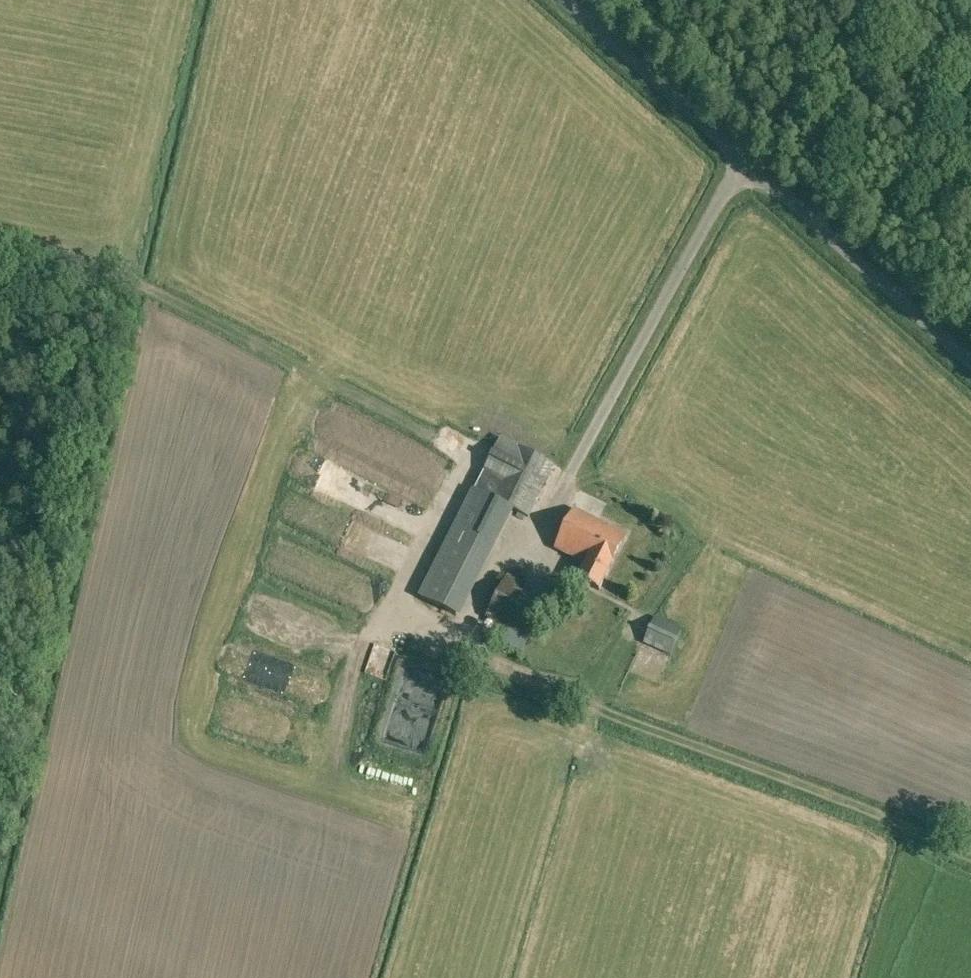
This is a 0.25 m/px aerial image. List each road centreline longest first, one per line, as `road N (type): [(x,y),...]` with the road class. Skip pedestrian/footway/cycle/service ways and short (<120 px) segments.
road 1 (unclassified): [(970,363),(565,0)]

